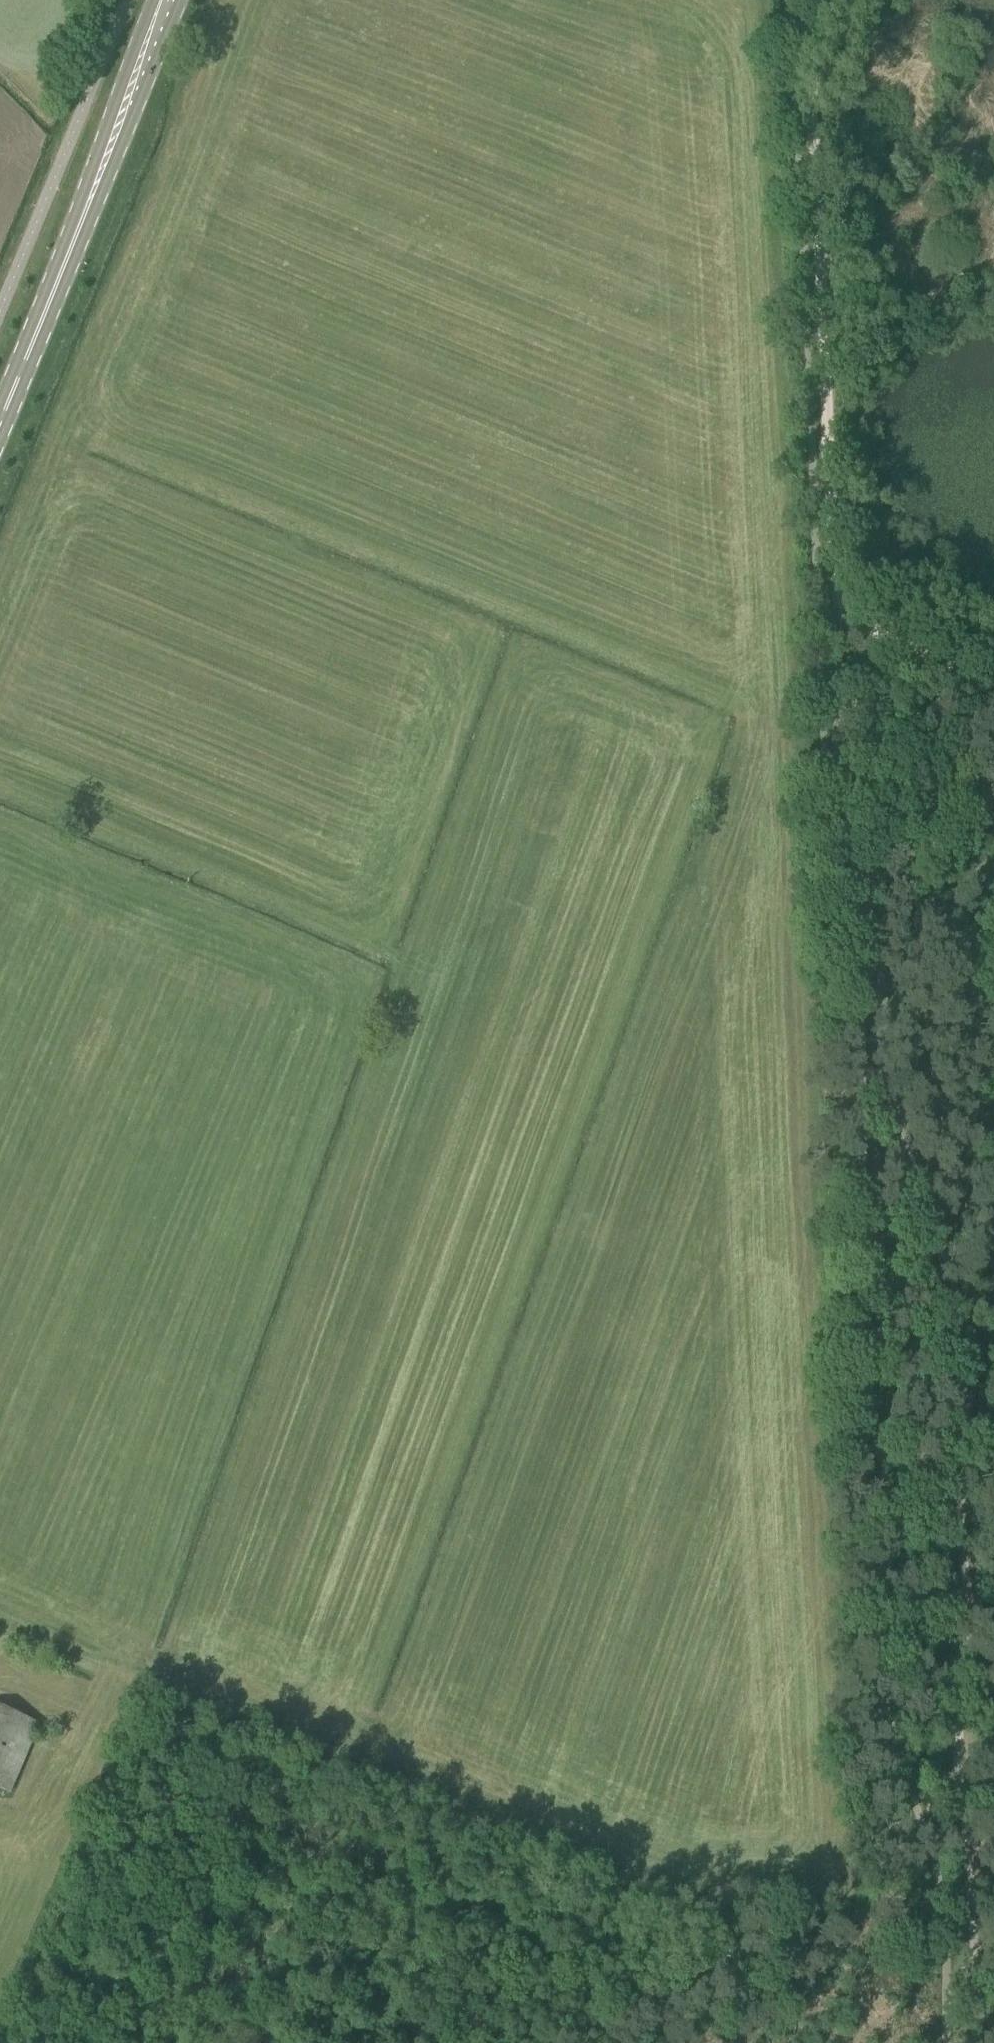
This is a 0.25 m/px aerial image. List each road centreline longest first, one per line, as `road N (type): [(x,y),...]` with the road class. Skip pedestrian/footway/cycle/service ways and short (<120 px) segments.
road 1 (track): [(960,1777),(959,1469),(968,1359),(881,1066),(878,960),(844,773),(842,616)]
road 2 (primary): [(0,417),(170,0)]
road 3 (track): [(978,2042),(960,1777)]

